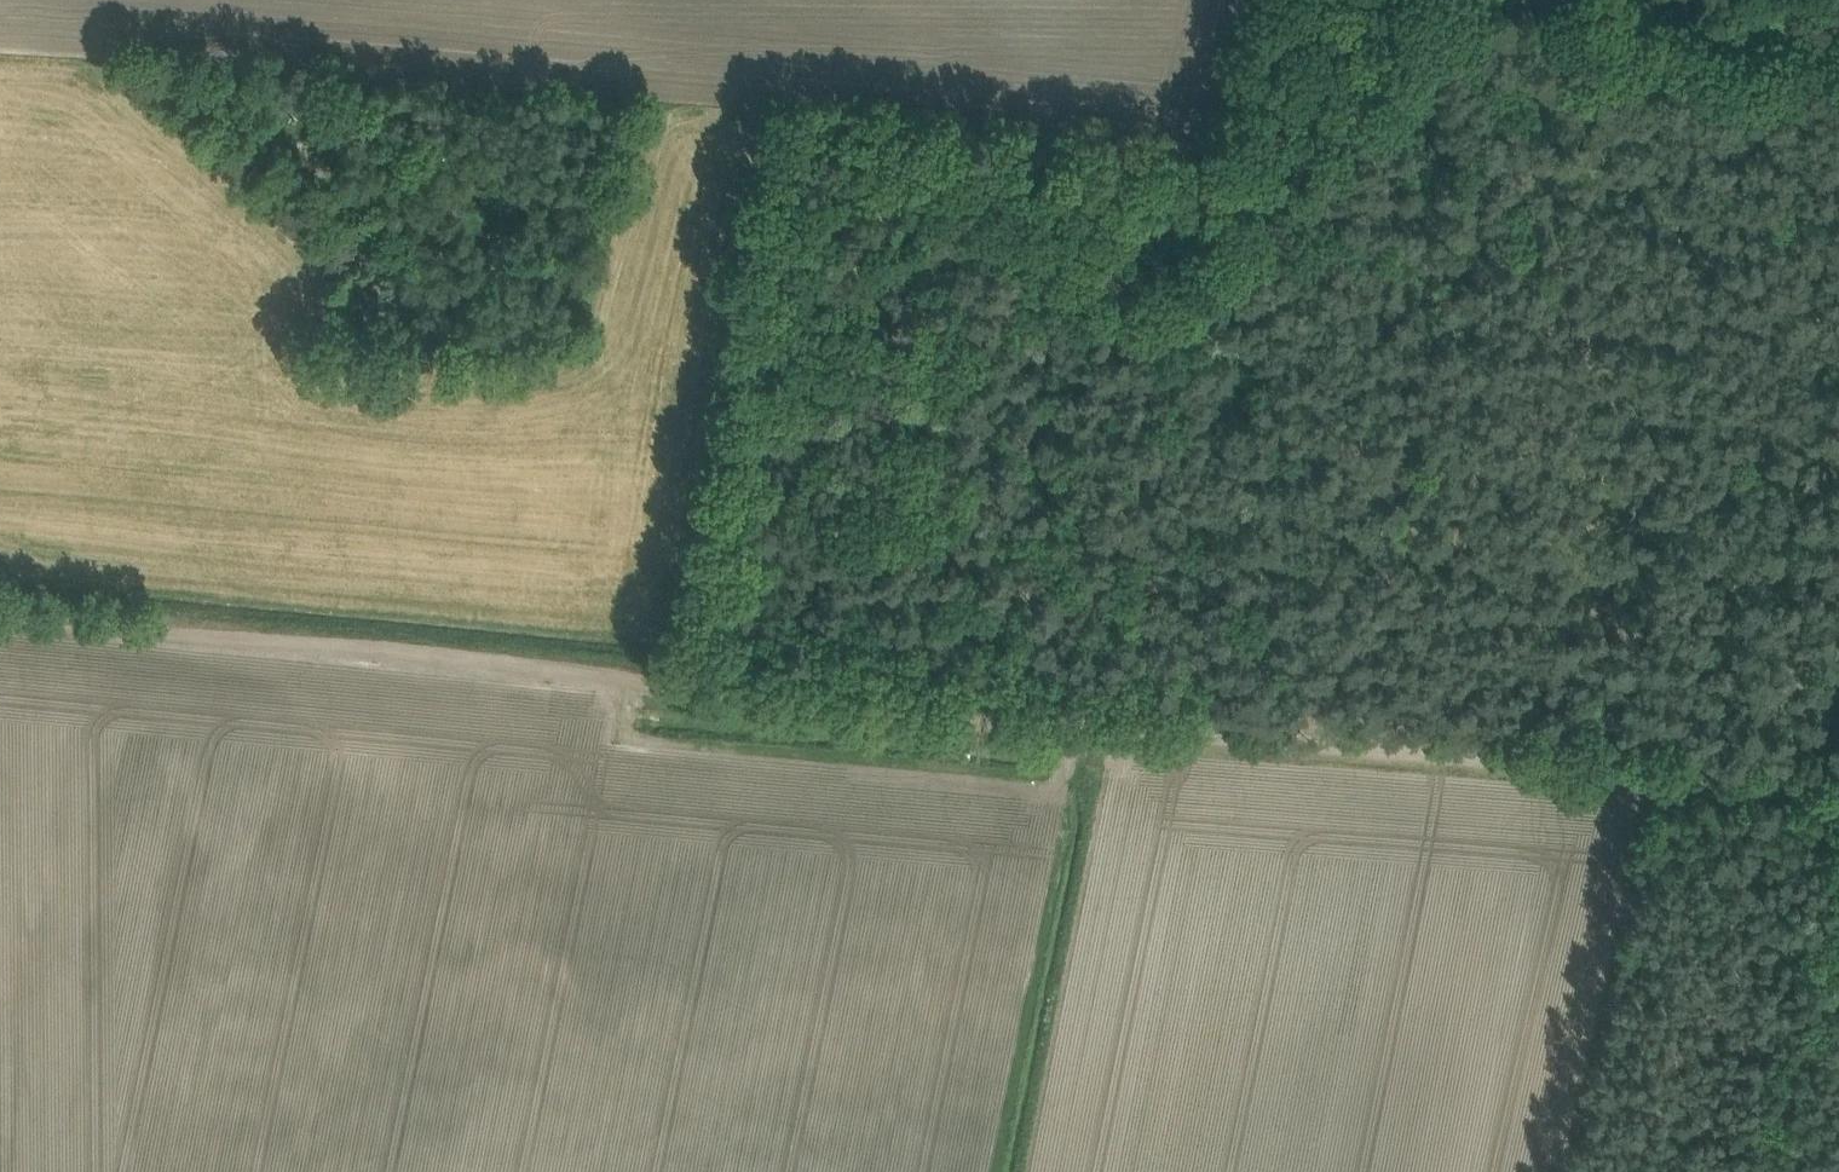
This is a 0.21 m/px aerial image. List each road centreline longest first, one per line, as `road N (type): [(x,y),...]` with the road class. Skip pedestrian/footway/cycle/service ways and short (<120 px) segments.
road 1 (track): [(1838,791),(1652,769),(966,722),(0,610)]

